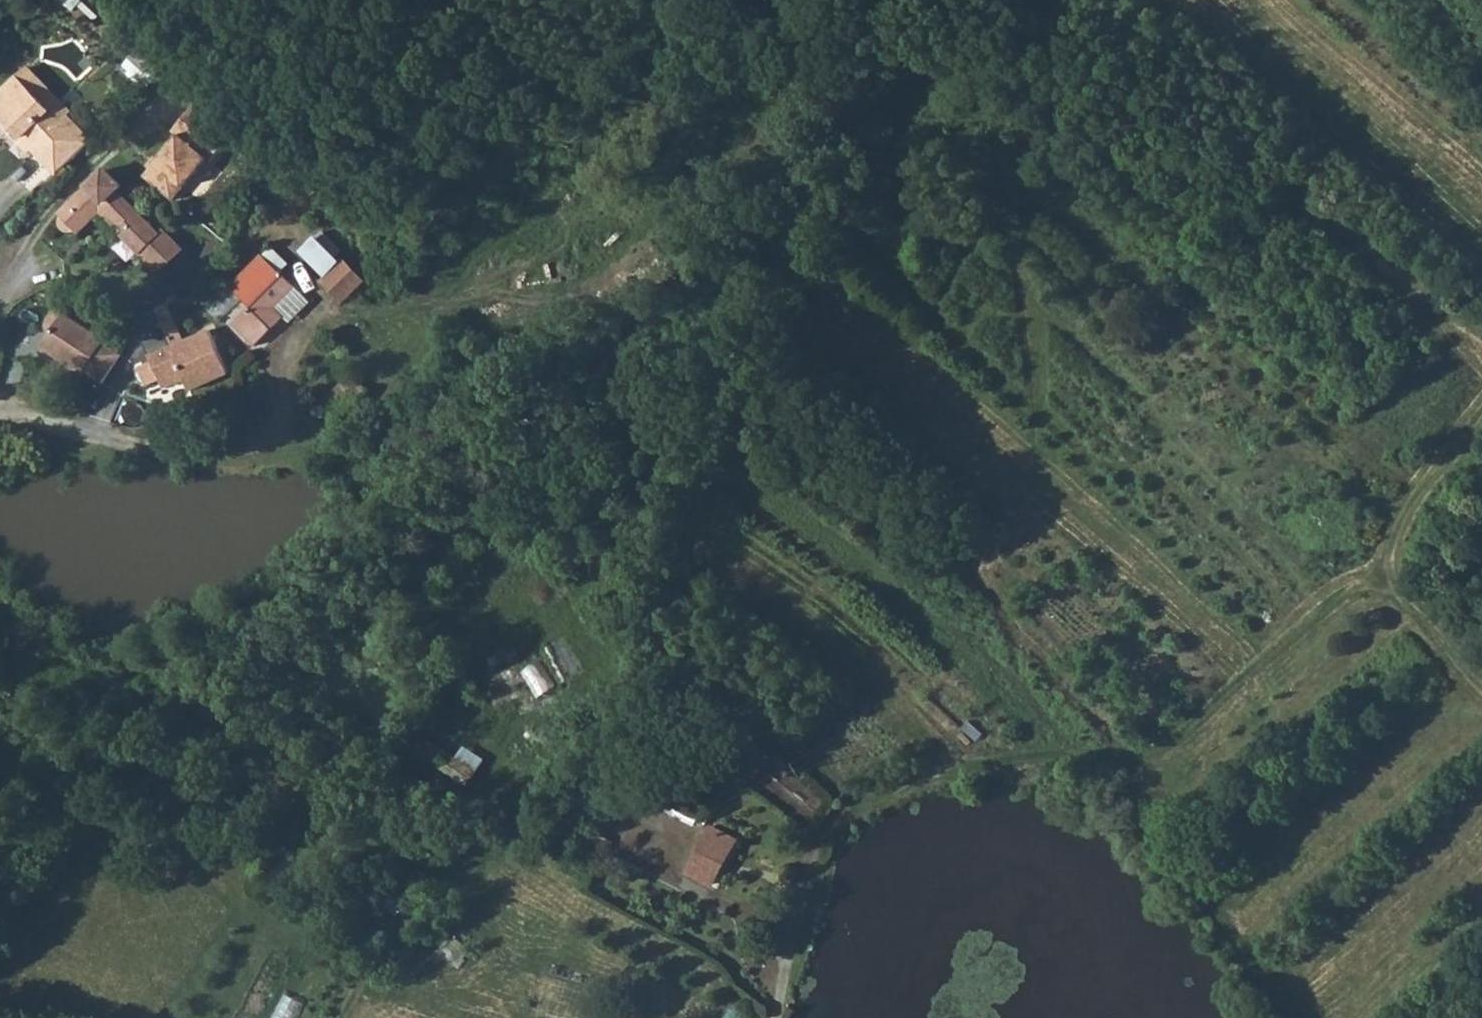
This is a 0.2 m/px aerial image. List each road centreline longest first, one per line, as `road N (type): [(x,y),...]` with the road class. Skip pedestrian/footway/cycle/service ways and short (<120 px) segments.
road 1 (track): [(1481,406),(1401,517),(1389,566),(1481,686)]
road 2 (track): [(779,1017),(814,825)]
road 3 (residential): [(0,416),(173,446)]

